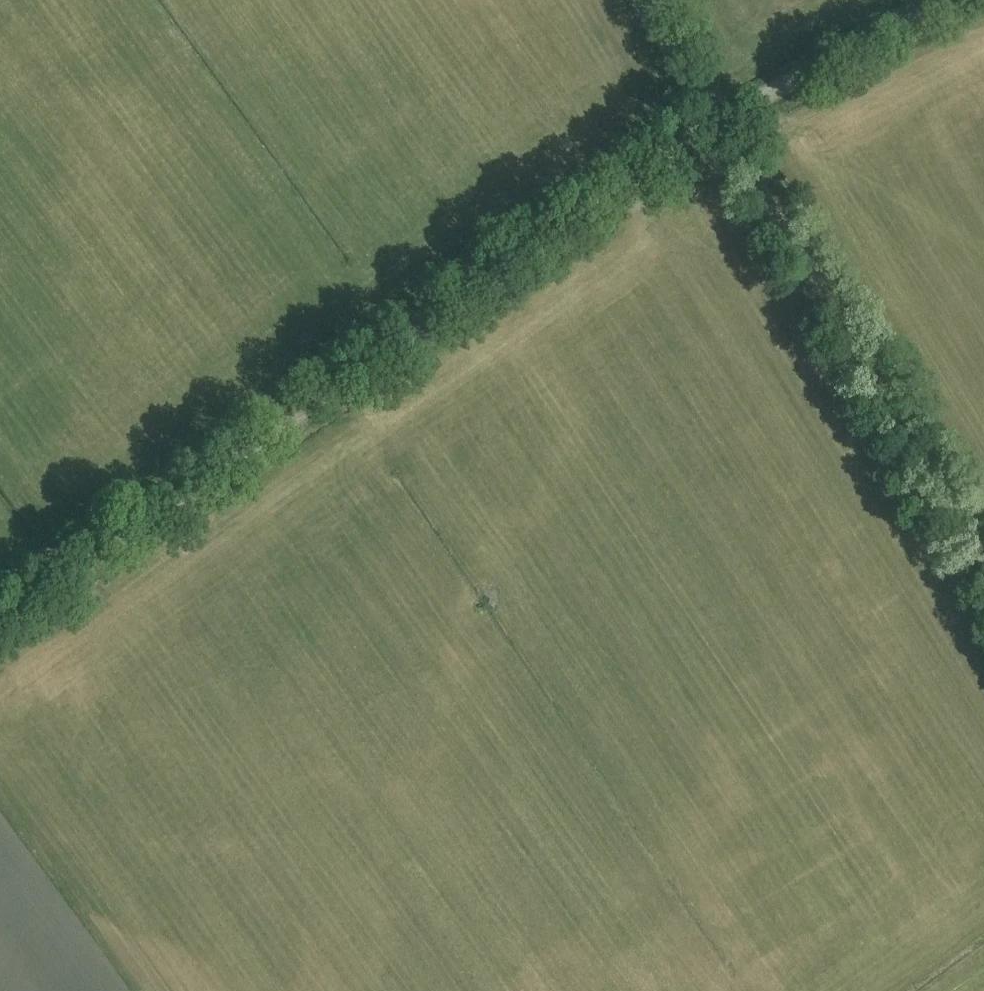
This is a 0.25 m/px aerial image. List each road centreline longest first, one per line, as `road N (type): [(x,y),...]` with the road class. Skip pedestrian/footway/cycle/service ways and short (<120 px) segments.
road 1 (track): [(0,629),(717,117)]
road 2 (track): [(983,560),(717,117)]
road 3 (track): [(717,117),(949,0)]
road 4 (track): [(717,117),(645,0)]

